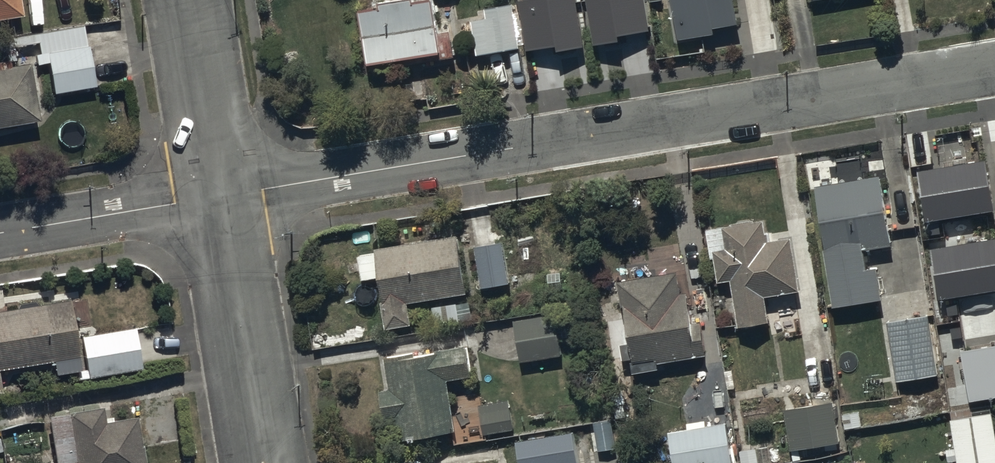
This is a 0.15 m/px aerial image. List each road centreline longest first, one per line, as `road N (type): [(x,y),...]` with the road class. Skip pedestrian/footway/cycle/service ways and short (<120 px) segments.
road 1 (residential): [(994,69),(222,196)]
road 2 (residential): [(222,196),(266,462)]
road 3 (residential): [(222,196),(0,233)]
road 4 (residential): [(182,0),(222,196)]

